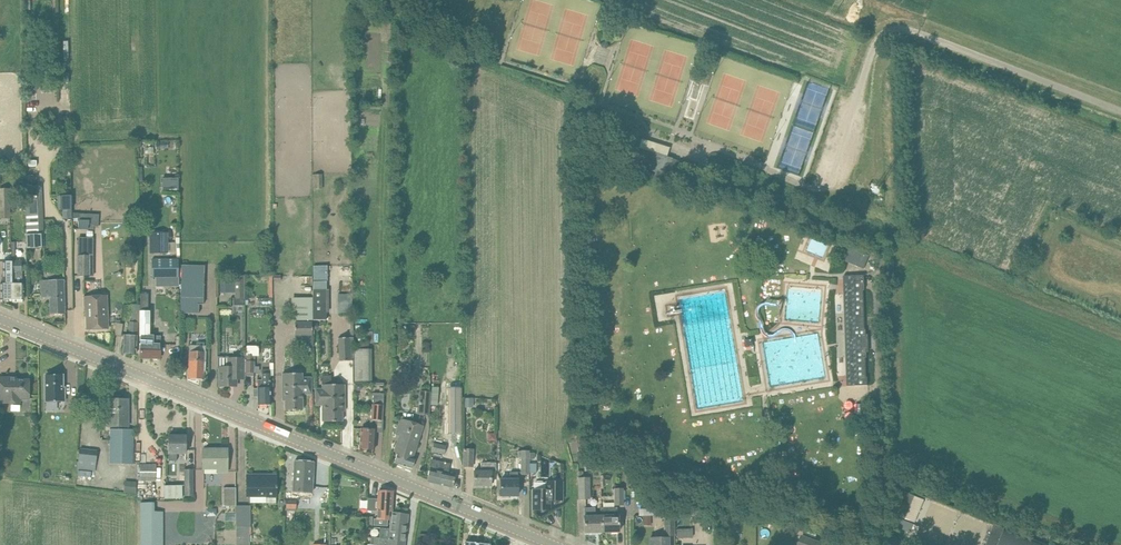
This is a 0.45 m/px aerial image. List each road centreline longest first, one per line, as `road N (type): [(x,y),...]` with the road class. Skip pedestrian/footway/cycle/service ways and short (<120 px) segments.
road 1 (tertiary): [(555,544),(0,318)]
road 2 (unclassified): [(1120,111),(897,30),(875,45),(829,184),(803,186),(769,170)]

